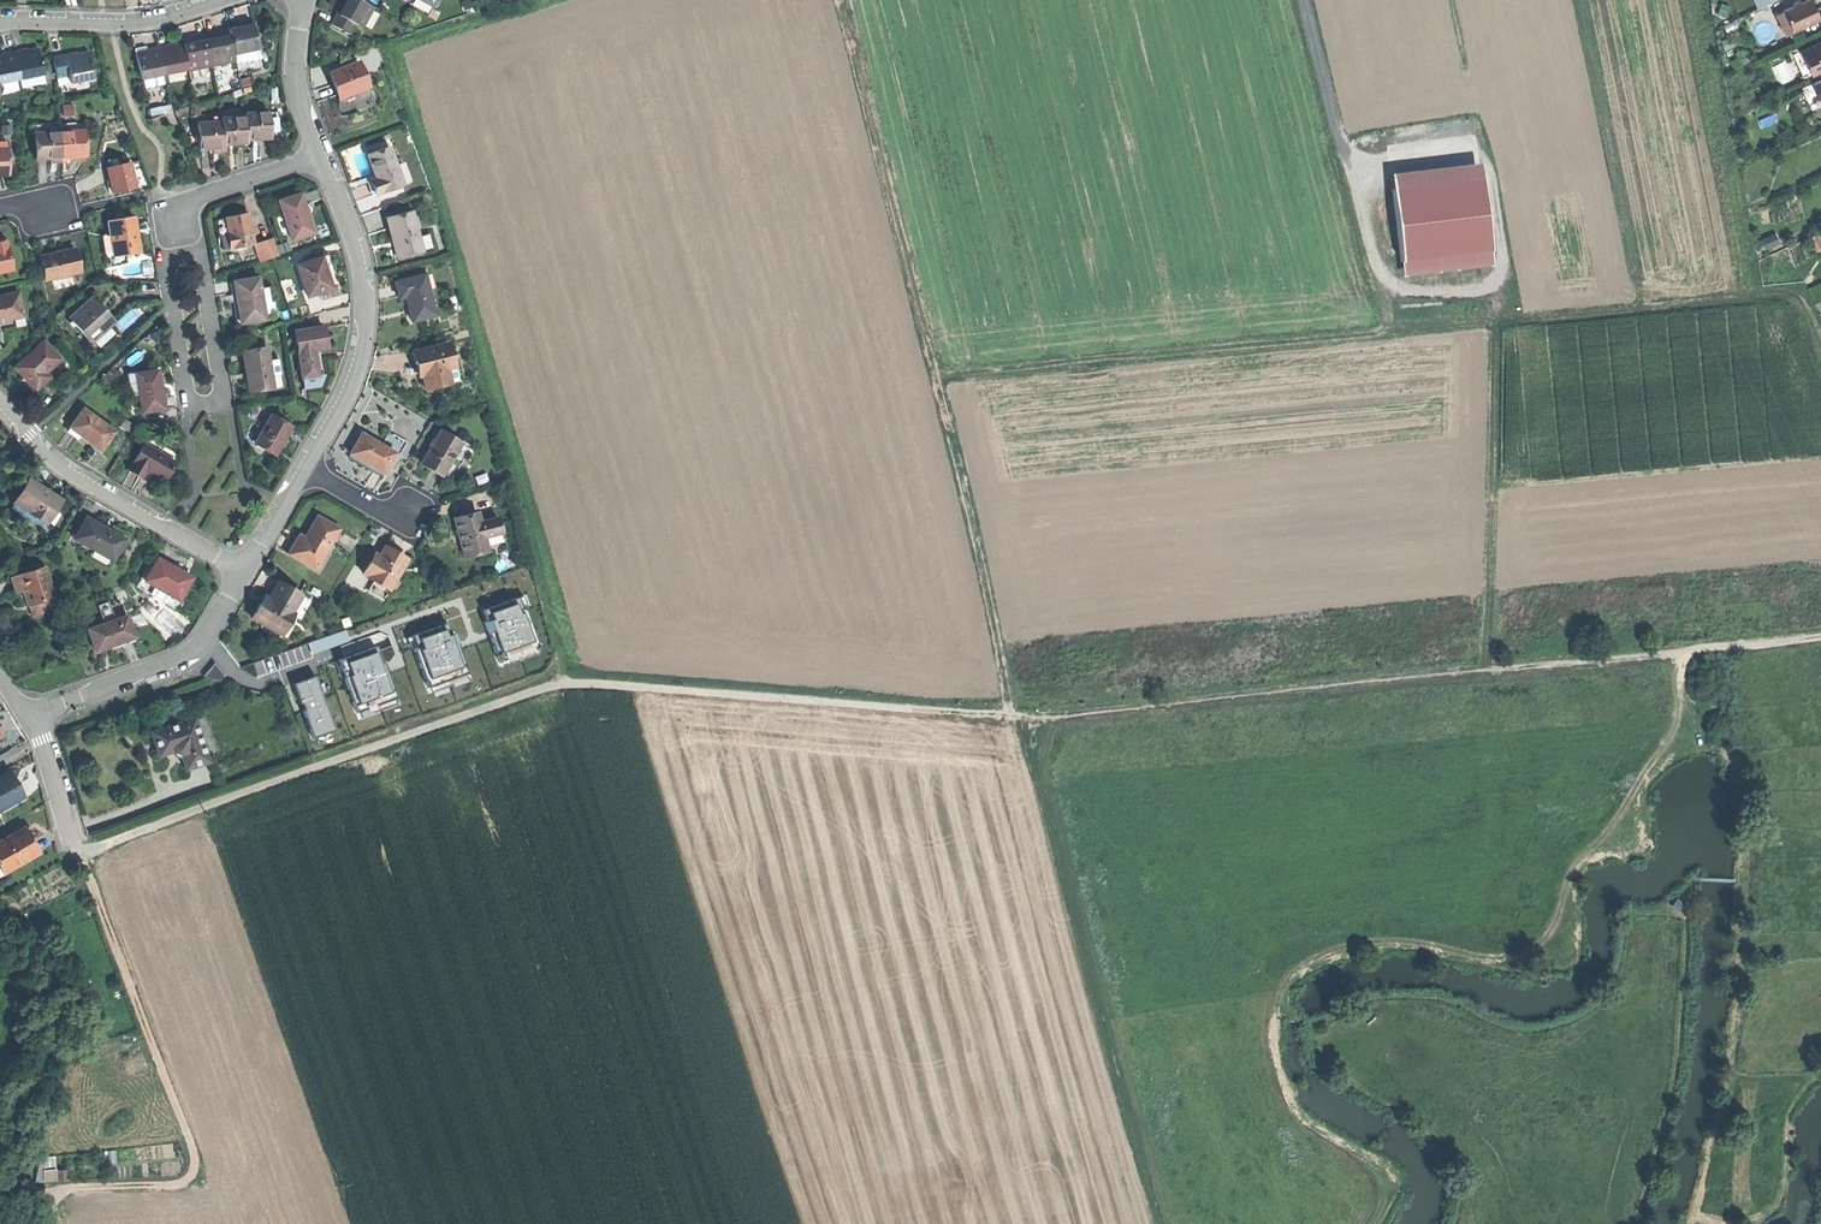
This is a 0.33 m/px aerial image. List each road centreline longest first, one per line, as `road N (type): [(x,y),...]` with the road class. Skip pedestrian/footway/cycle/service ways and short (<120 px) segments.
road 1 (track): [(1158,1223),(1130,1143),(35,1189)]
road 2 (track): [(79,853),(565,682),(1020,715)]
road 3 (track): [(938,377),(1495,314),(1524,321),(1802,295),(1820,338)]
road 4 (track): [(1020,715),(1820,635)]
road 5 (track): [(847,0),(1020,715)]
road 6 (residential): [(172,225),(169,274),(183,372),(189,397),(206,404),(220,391),(218,364),(199,261),(184,233)]
road 7 (track): [(79,853),(196,1159),(188,1182)]
road 8 (track): [(1495,314),(1493,663)]
road 9 (residential): [(319,156),(356,256),(366,326),(351,385),(304,470)]
road 10 (track): [(1388,324),(1305,0)]
road 11 (track): [(1644,311),(1580,0)]
road 12 (track): [(1757,299),(1705,0)]
road 13 (residential): [(0,401),(66,471),(243,572)]
road 14 (track): [(1640,1223),(1638,1187),(1677,1065),(1689,932)]
road 15 (residential): [(243,572),(192,650),(30,717)]
road 16 (residential): [(225,0),(134,26),(0,24)]
road 17 (residential): [(319,156),(198,196),(172,225)]
road 18 (residential): [(304,0),(297,85),(319,156)]
road 19 (residential): [(79,853),(30,717)]

